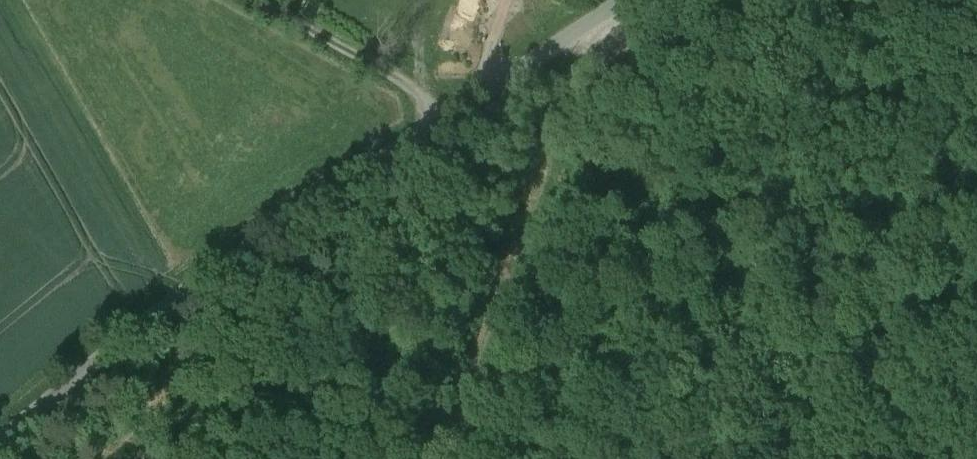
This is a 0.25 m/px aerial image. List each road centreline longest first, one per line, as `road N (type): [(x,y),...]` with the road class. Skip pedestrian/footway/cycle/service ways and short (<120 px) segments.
road 1 (tertiary): [(0,441),(204,277),(626,0)]
road 2 (track): [(626,0),(790,458)]
road 3 (track): [(441,458),(590,48),(590,25)]
road 4 (track): [(451,116),(411,82),(259,0)]

